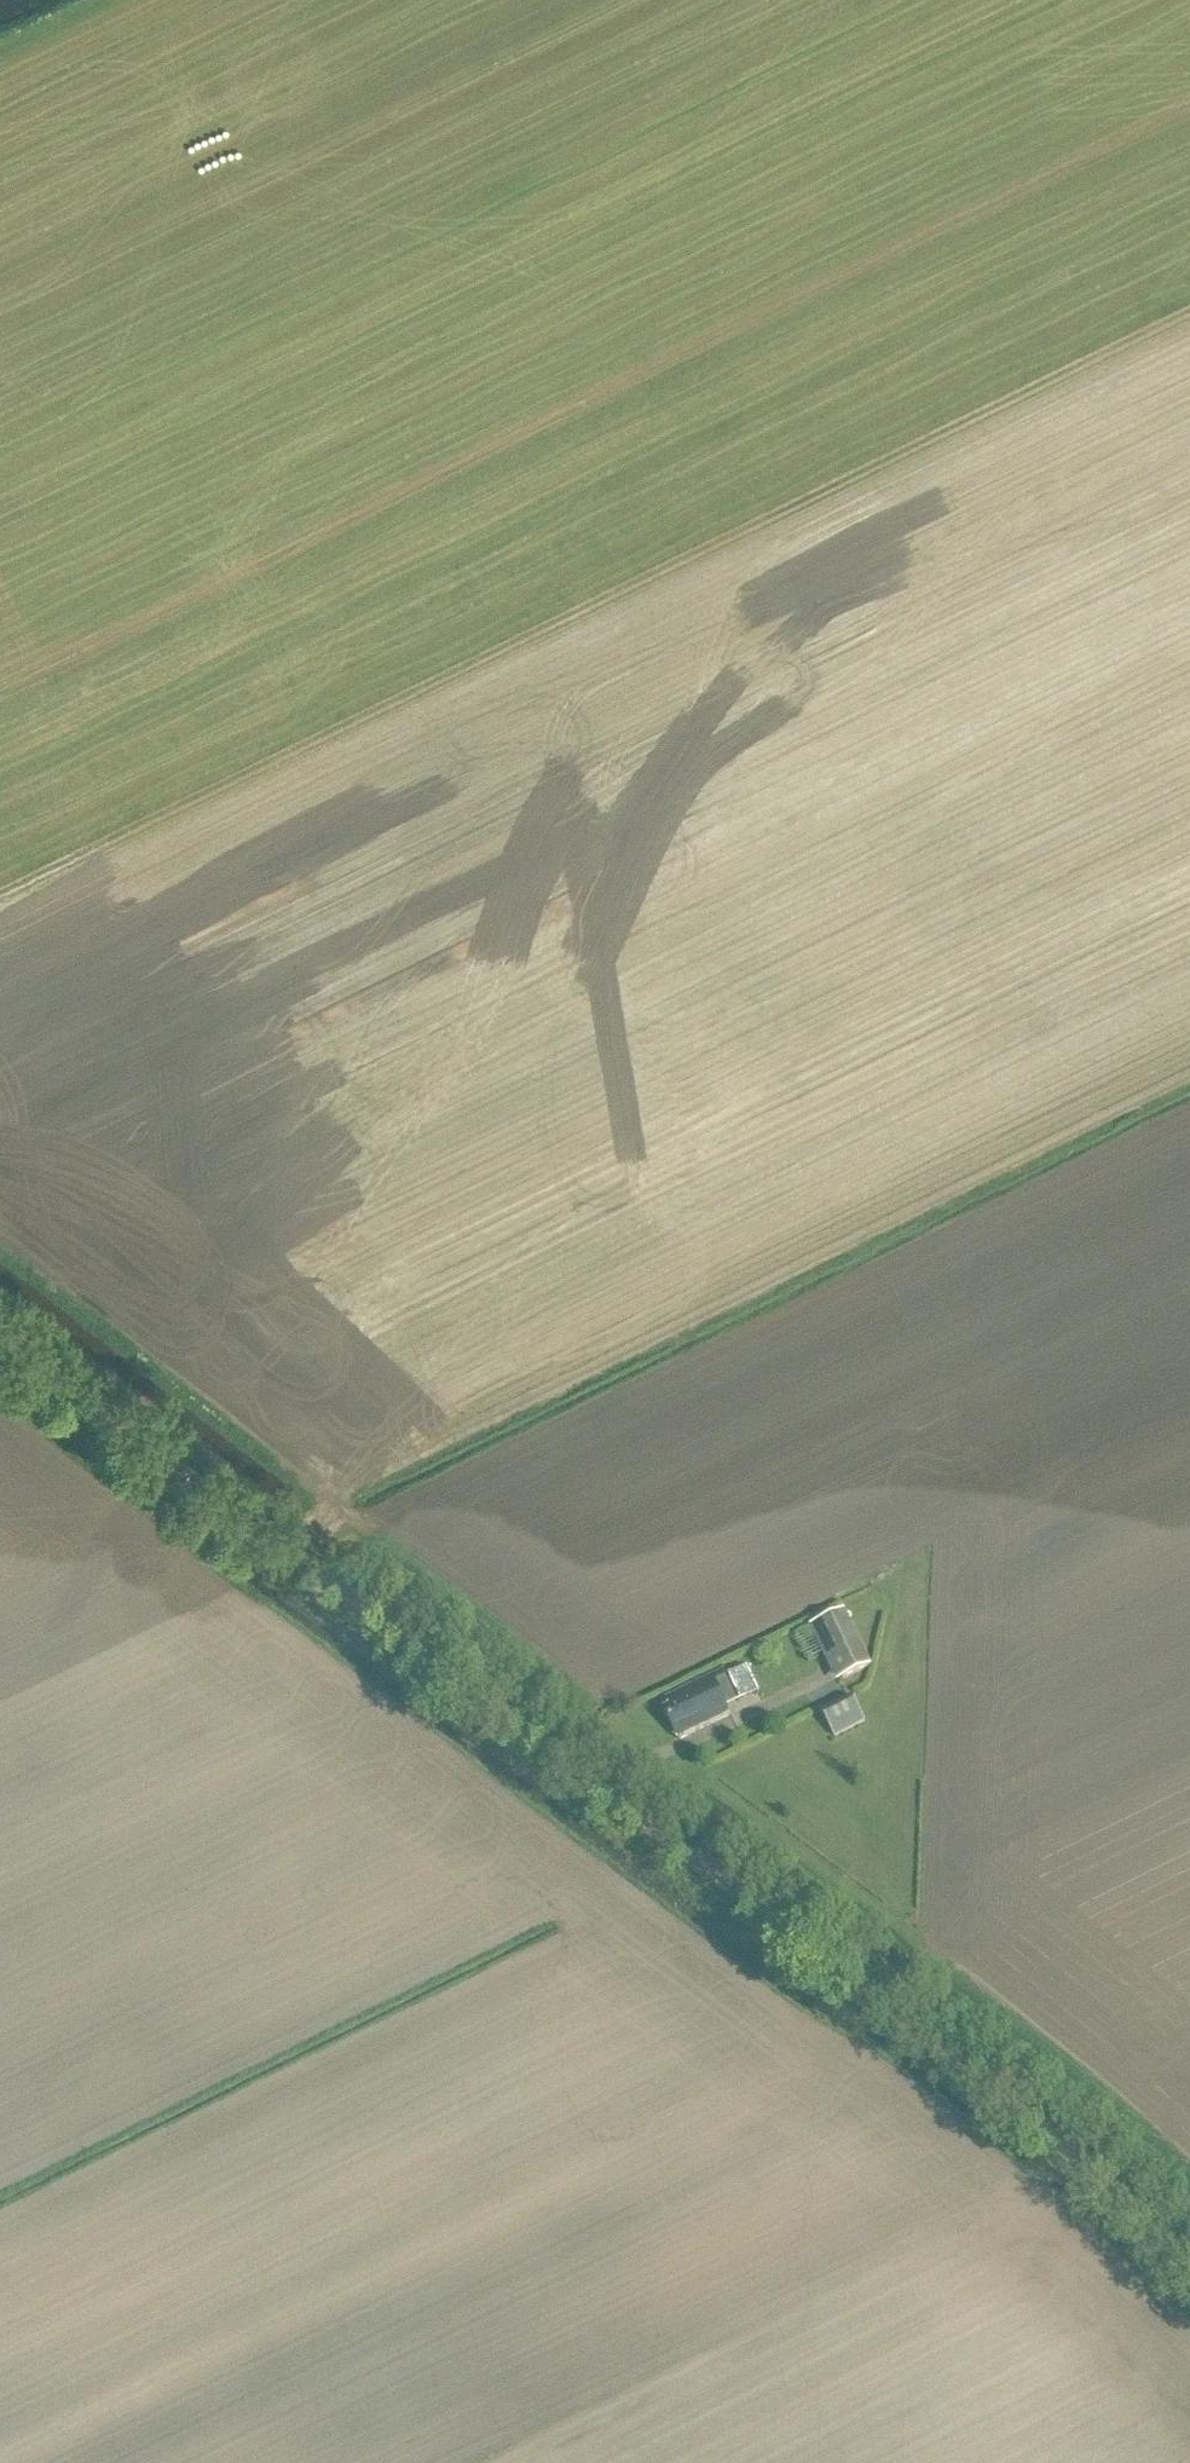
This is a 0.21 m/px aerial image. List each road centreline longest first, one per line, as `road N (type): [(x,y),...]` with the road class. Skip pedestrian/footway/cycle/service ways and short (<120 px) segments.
road 1 (unclassified): [(1189,2286),(955,2074),(0,1332)]

